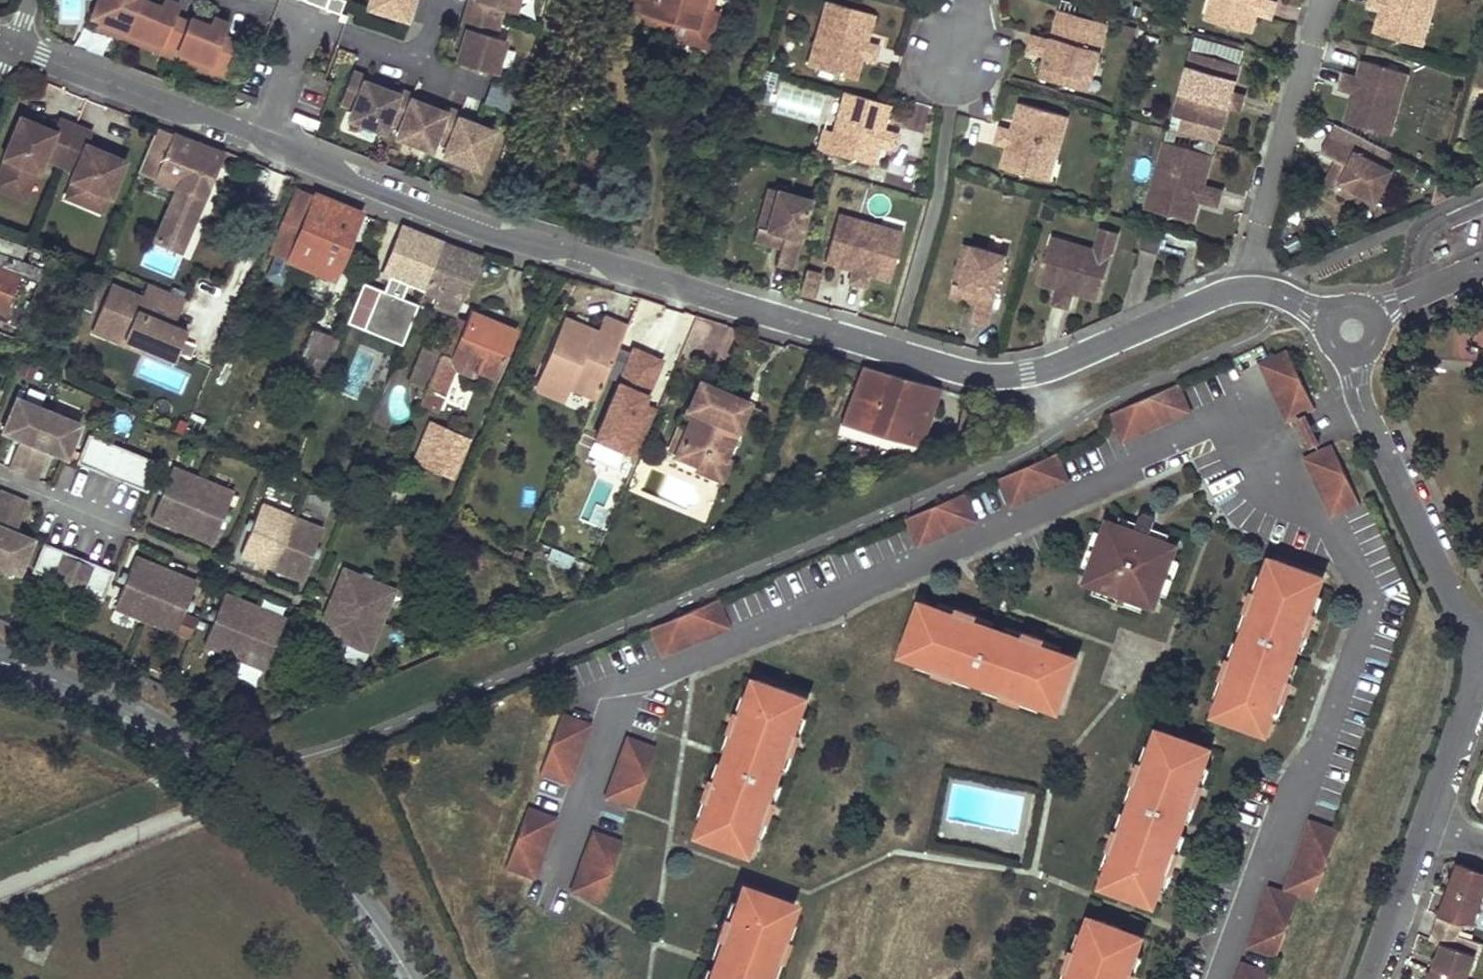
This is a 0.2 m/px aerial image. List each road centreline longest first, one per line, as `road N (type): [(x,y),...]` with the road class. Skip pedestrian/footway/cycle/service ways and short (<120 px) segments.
road 1 (residential): [(15,48),(492,231),(980,375),(1027,374),(1252,288)]
road 2 (tertiary): [(408,978),(354,895),(244,786),(150,723),(0,662)]
road 3 (residential): [(1352,330),(1361,405),(1457,607),(1482,640)]
road 4 (residential): [(1252,288),(1261,220),(1322,0)]
road 5 (residential): [(1427,819),(1373,978)]
road 6 (residential): [(1482,673),(1427,819)]
road 7 (residential): [(1482,266),(1352,330)]

